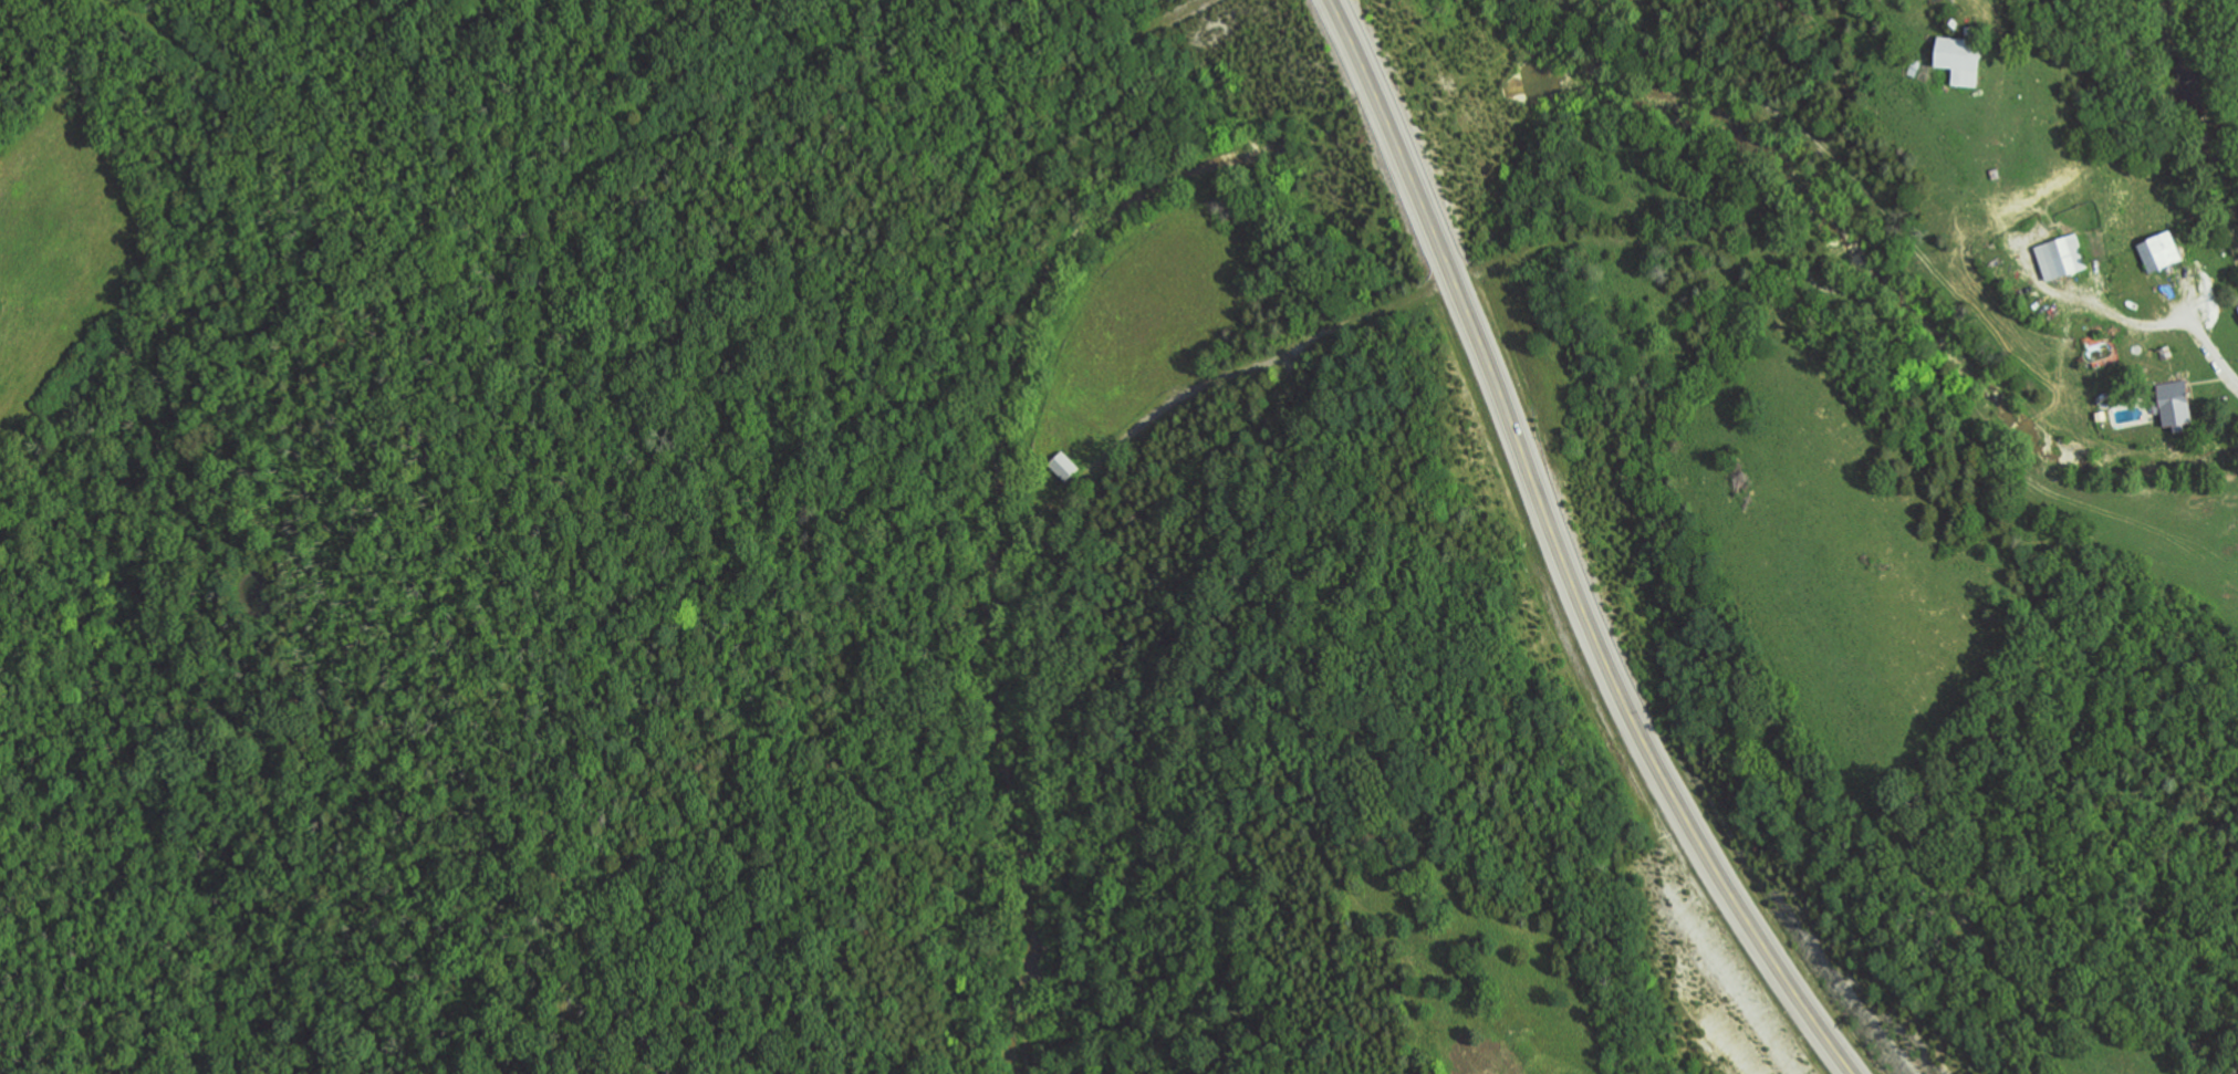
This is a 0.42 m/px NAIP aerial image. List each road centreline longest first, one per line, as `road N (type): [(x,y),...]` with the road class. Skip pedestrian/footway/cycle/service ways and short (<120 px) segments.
road 1 (trunk): [(1517,438),(1656,765),(1727,894),(1848,1073)]
road 2 (trunk): [(1336,0),(1517,438)]

